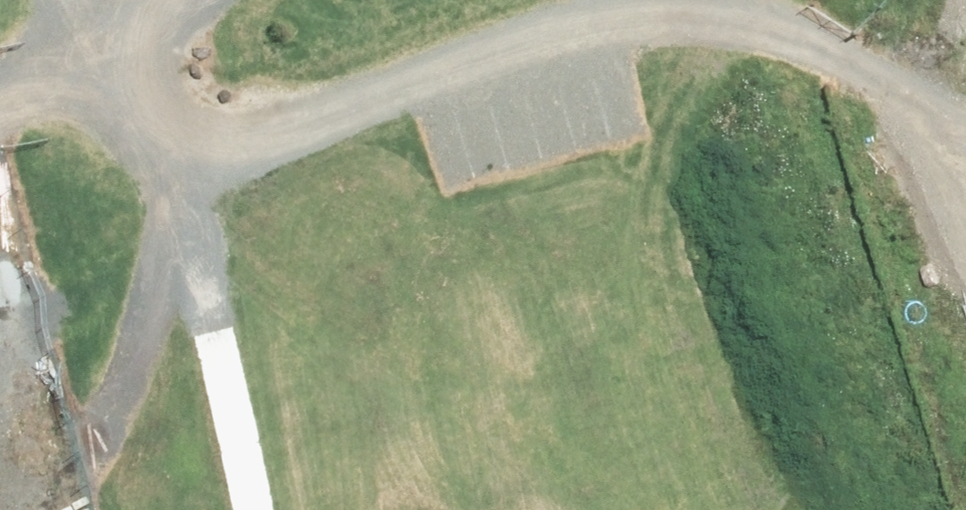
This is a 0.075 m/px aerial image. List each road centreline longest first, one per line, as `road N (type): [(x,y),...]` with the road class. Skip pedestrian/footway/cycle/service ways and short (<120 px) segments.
road 1 (track): [(213,151),(233,128),(653,6)]
road 2 (track): [(9,509),(101,446),(165,305),(213,151)]
road 3 (track): [(653,6),(728,7),(783,20),(965,101)]

